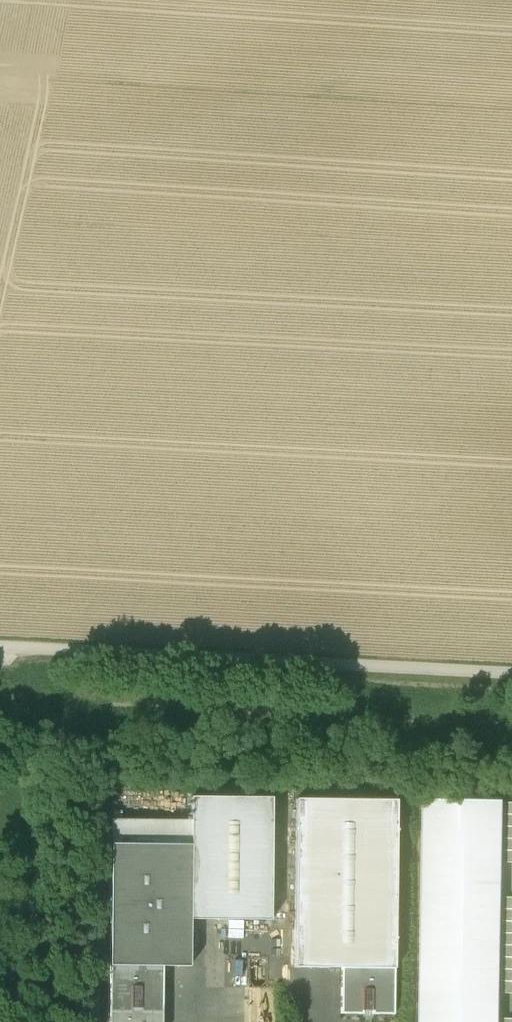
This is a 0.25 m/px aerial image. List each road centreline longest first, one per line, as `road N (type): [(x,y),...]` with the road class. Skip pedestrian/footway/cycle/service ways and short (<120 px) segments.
road 1 (track): [(511,674),(0,644)]

